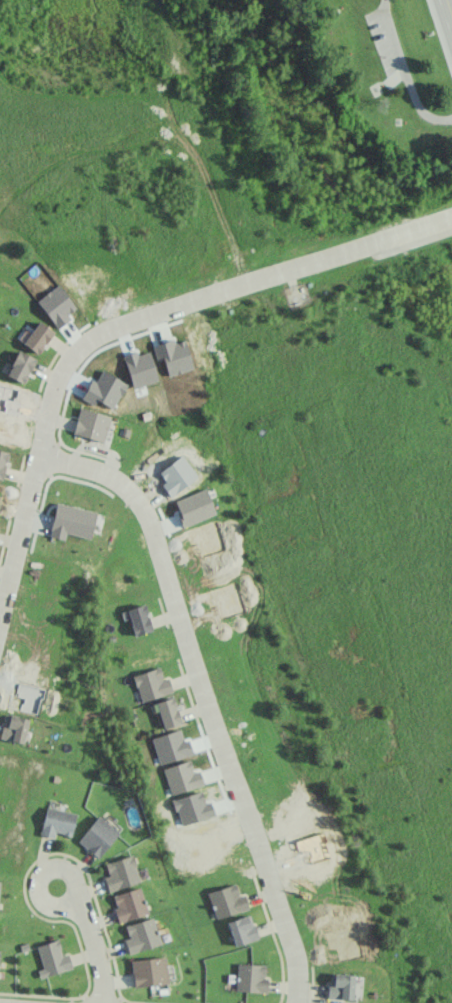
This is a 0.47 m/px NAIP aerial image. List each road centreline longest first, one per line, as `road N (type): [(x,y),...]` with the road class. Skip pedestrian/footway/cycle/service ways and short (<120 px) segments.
road 1 (residential): [(451,219),(83,344),(53,389),(0,612)]
road 2 (residential): [(295,1002),(295,953),(157,531),(132,492),(113,479),(36,458)]
road 3 (residential): [(47,901),(47,873),(77,876),(85,904),(47,901)]

